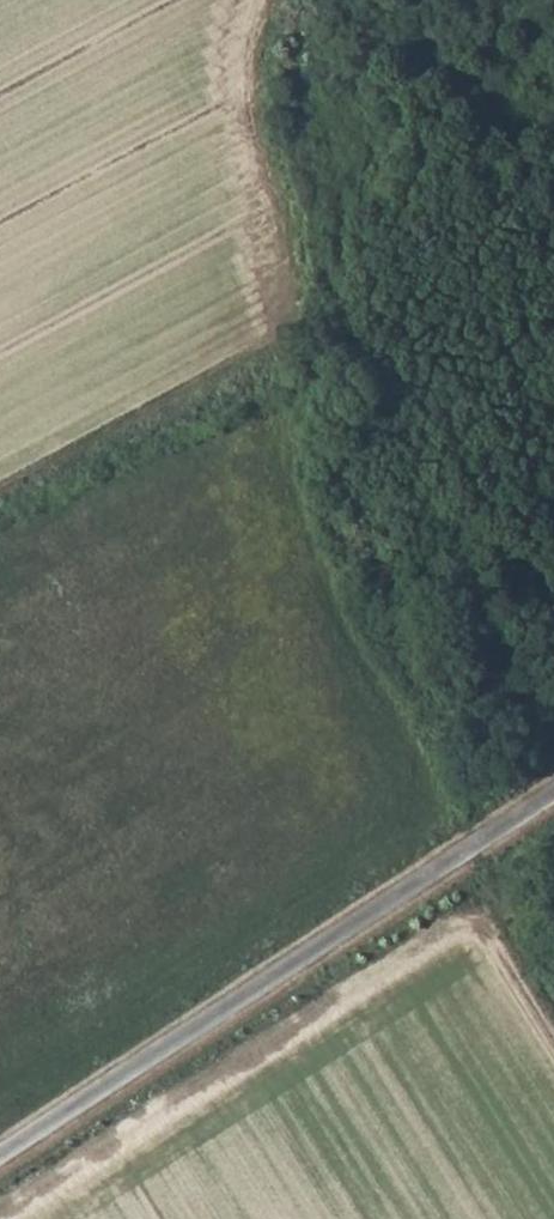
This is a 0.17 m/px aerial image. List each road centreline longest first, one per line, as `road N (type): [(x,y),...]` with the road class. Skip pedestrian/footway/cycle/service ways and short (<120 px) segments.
road 1 (unclassified): [(553,793),(0,1152)]

